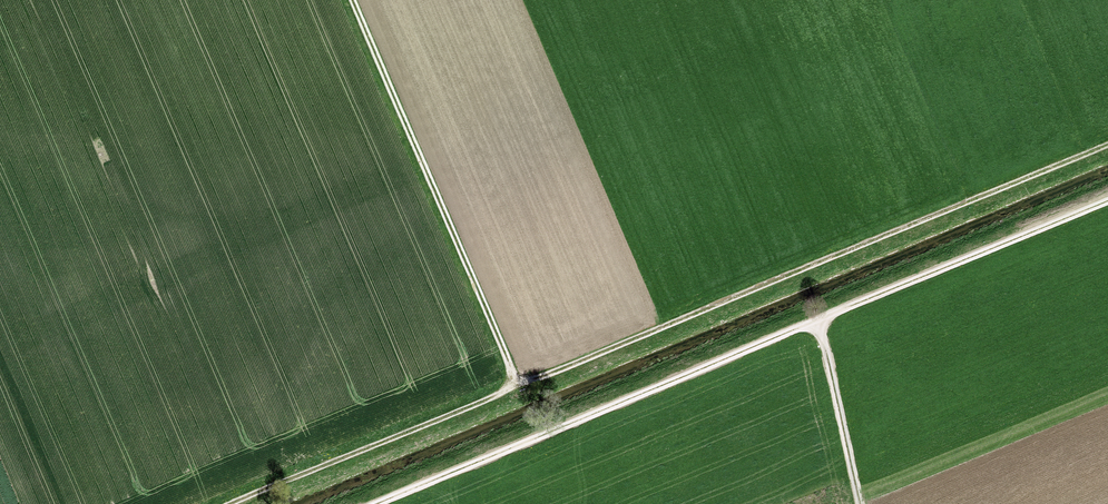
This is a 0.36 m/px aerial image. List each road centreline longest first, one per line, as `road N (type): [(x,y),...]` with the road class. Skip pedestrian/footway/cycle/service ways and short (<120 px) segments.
road 1 (track): [(227,503),(1107,143)]
road 2 (track): [(1107,201),(380,503)]
road 3 (track): [(352,0),(518,382)]
road 4 (track): [(858,503),(815,323)]

